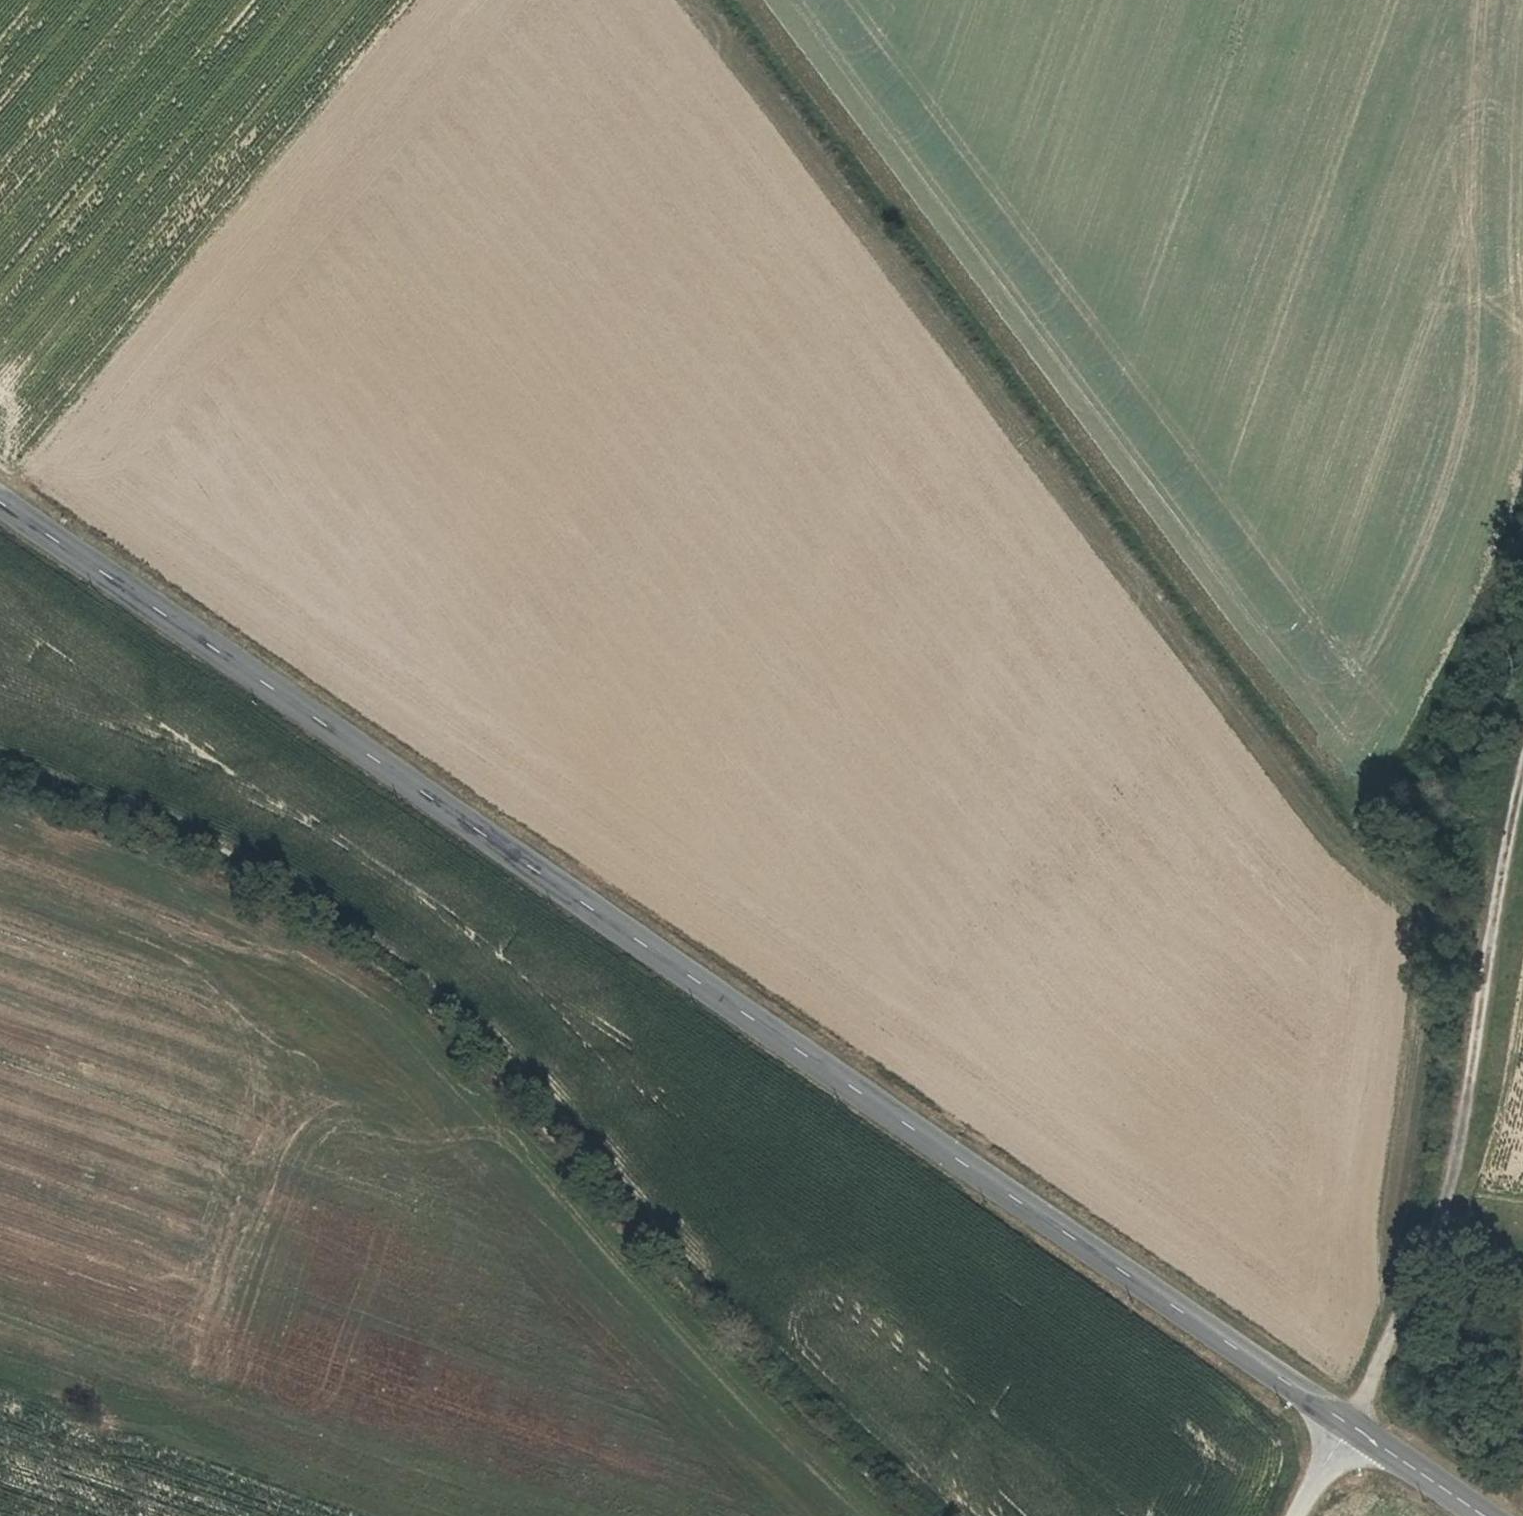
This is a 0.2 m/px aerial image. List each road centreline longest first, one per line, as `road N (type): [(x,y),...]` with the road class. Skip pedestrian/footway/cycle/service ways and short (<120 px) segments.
road 1 (tertiary): [(0,496),(1355,1421)]
road 2 (track): [(1355,1421),(1453,1169),(1522,759)]
road 3 (tertiary): [(1355,1421),(1491,1515)]

